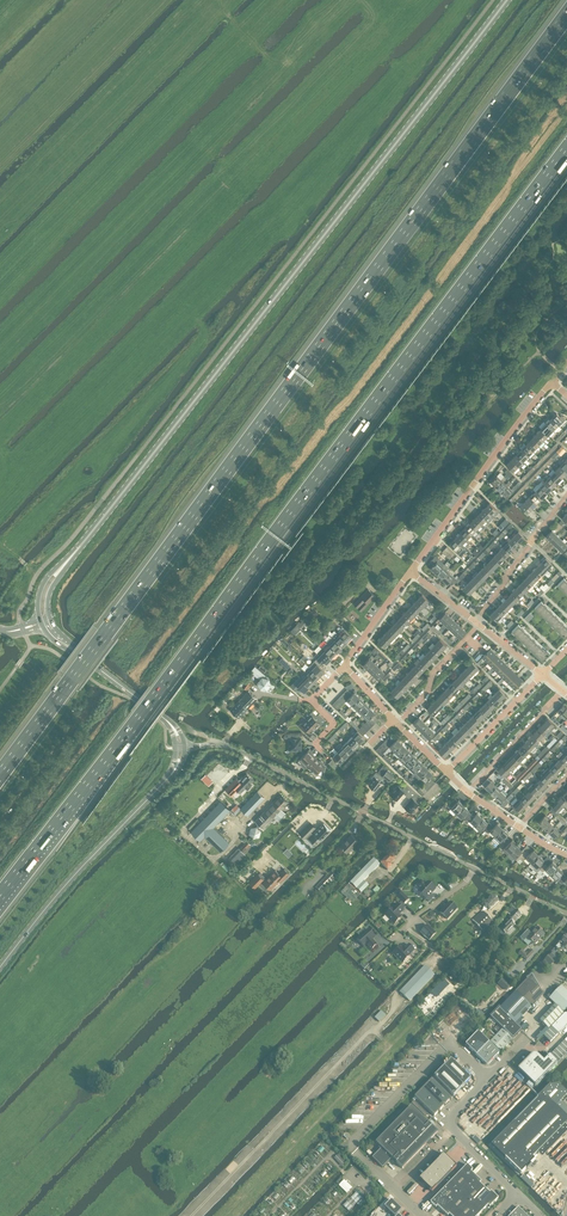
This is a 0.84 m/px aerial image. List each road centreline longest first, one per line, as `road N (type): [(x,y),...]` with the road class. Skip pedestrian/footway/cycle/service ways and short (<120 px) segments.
road 1 (motorway): [(566,14),(0,774)]
road 2 (motorway): [(0,896),(566,149)]
road 3 (secondary): [(81,545),(507,0)]
road 4 (residential): [(566,914),(243,752),(184,747)]
road 5 (secondary): [(0,967),(170,775)]
road 6 (residential): [(410,572),(551,382)]
road 7 (unclassified): [(518,1194),(449,1118),(528,1038)]
road 8 (residential): [(566,498),(475,621)]
road 9 (residential): [(469,792),(566,692)]
road 10 (residential): [(447,772),(544,674)]
road 11 (residential): [(398,725),(440,686),(440,665),(480,625)]
road 12 (residential): [(324,752),(315,743),(335,723),(312,700),(345,666)]

